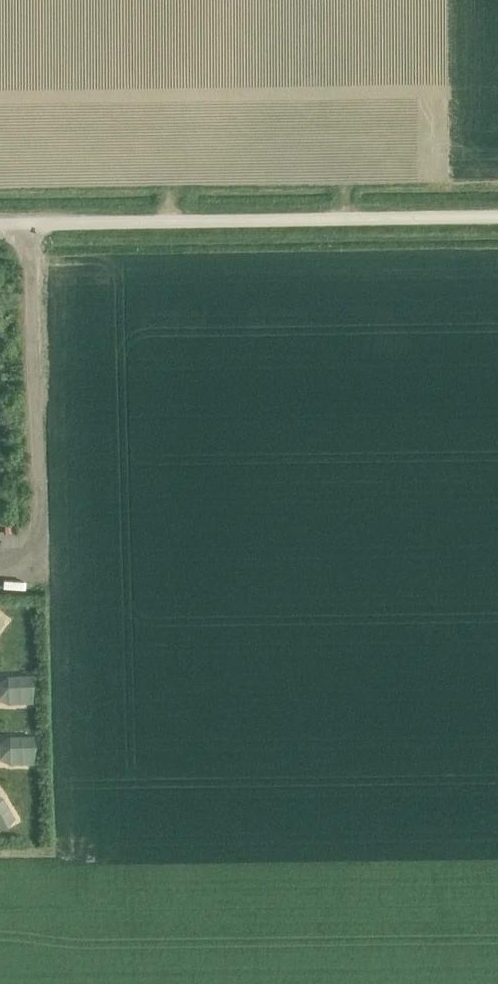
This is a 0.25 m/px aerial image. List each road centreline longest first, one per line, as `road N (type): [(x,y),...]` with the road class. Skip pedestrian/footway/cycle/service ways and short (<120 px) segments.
road 1 (unclassified): [(497,217),(0,225)]

